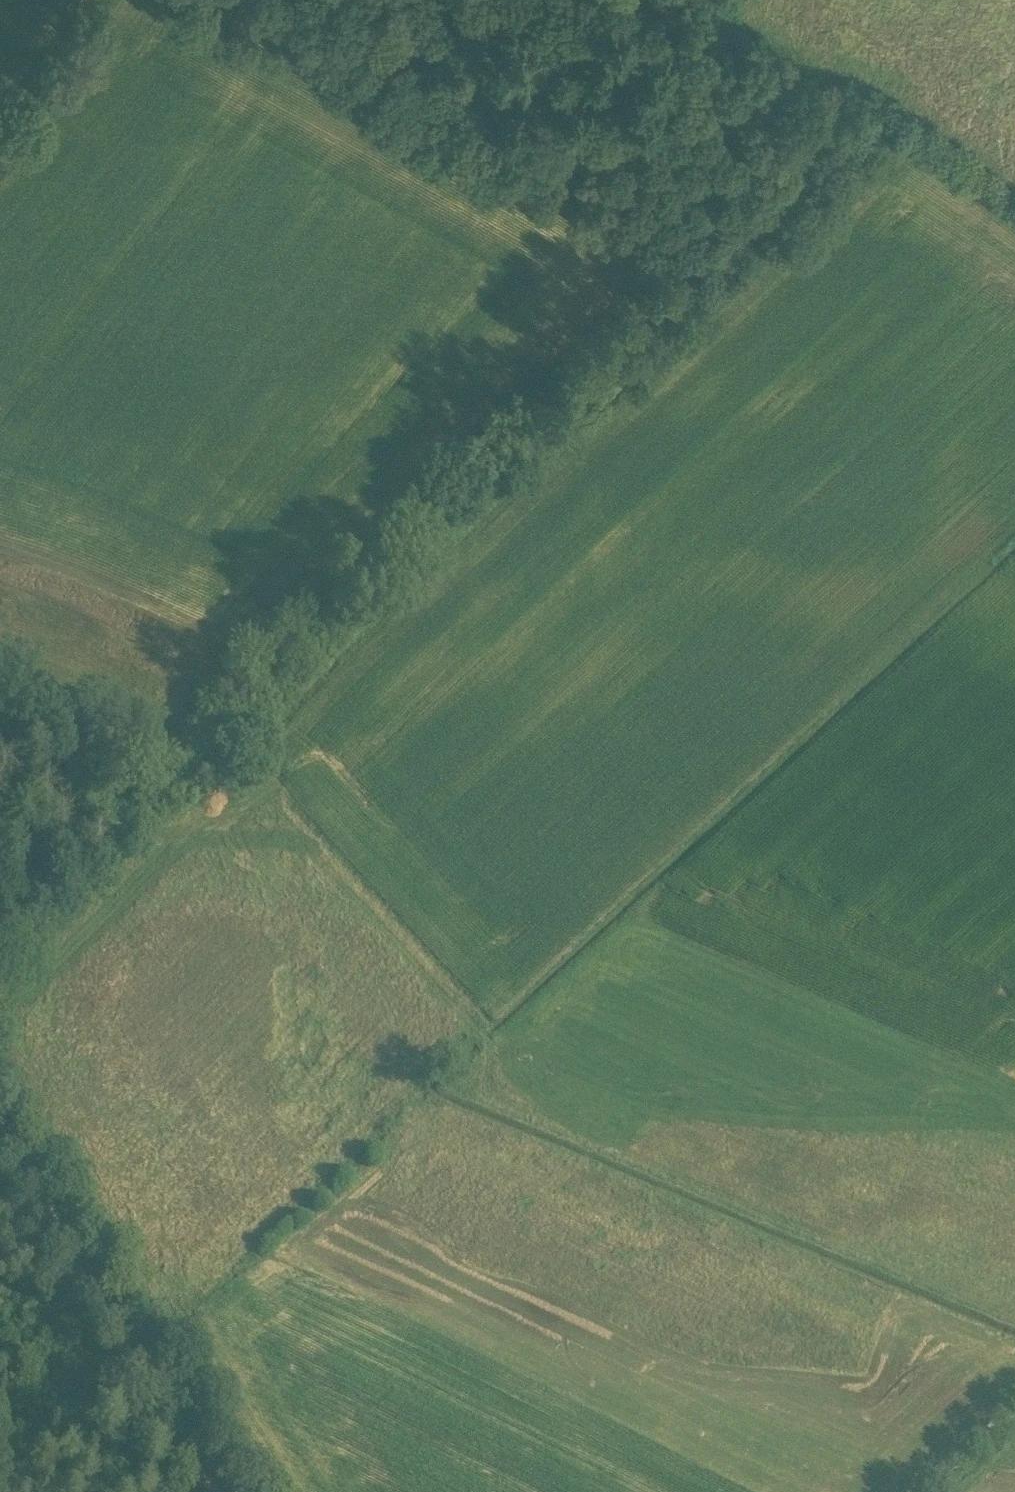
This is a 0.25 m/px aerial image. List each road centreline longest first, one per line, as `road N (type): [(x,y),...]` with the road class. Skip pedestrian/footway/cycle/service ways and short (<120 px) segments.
road 1 (unclassified): [(230,1491),(0,1123)]
road 2 (track): [(100,0),(0,135)]
road 3 (track): [(928,1491),(1014,1407)]

